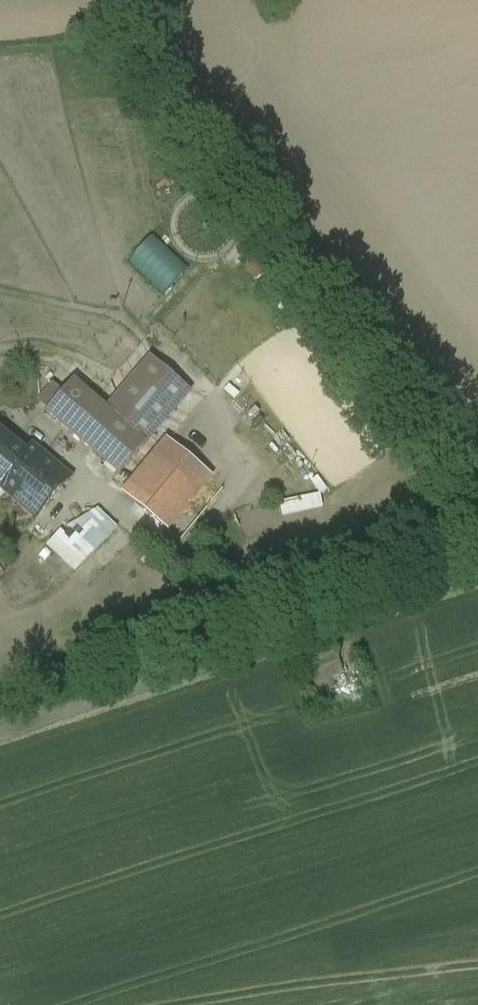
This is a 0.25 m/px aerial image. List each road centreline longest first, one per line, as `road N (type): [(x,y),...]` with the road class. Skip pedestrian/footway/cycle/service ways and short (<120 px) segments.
road 1 (unclassified): [(0,733),(477,575)]

